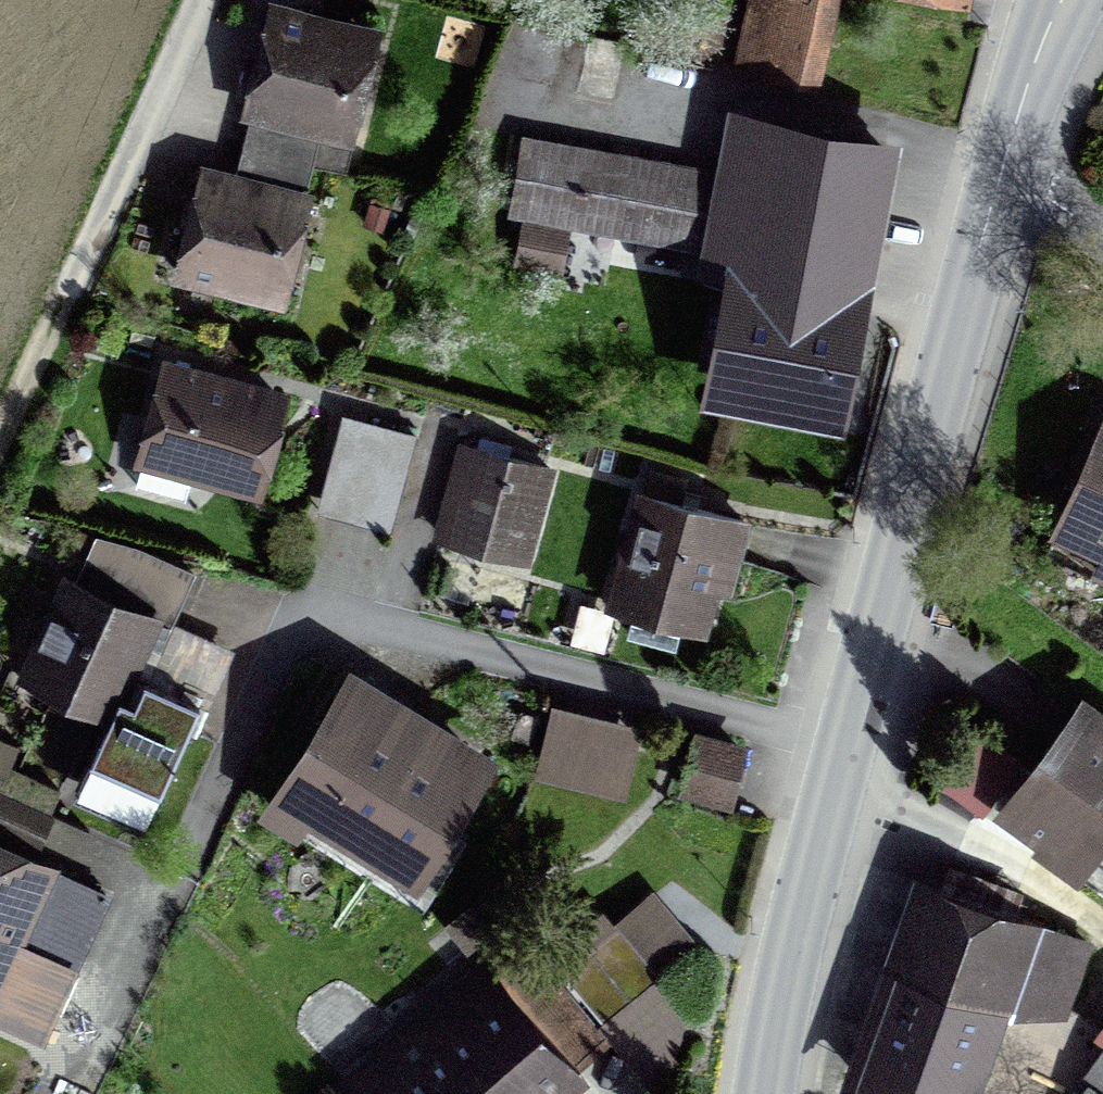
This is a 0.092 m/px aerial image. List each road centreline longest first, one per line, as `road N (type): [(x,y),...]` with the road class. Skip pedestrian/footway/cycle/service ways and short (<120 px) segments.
road 1 (residential): [(110,1019),(290,635),(361,618),(845,744)]
road 2 (tertiary): [(1005,168),(845,744)]
road 3 (tertiary): [(845,744),(761,1093)]
road 4 (track): [(0,448),(121,183)]
road 5 (residential): [(121,183),(205,0)]
road 6 (tertiary): [(1070,0),(1005,168)]
road 7 (residential): [(1102,238),(1005,168)]

